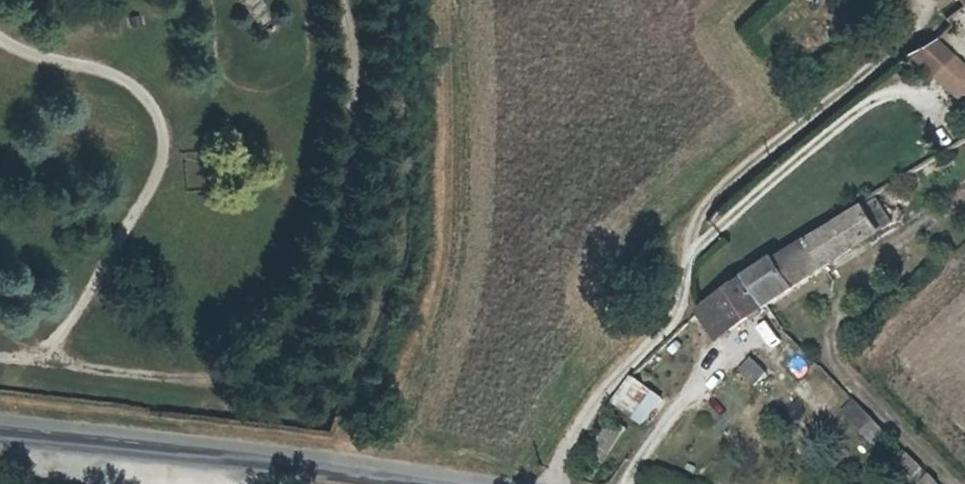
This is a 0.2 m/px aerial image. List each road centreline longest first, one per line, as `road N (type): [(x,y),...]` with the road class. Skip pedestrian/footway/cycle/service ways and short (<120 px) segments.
road 1 (track): [(342,0),(354,111),(334,221),(305,302),(257,368),(209,385),(0,360)]
road 2 (residential): [(546,483),(602,394),(675,312),(708,199),(898,47)]
road 3 (track): [(0,37),(25,53),(123,79),(151,102),(165,134),(157,176),(46,365)]
road 4 (tertiary): [(447,483),(0,429)]

